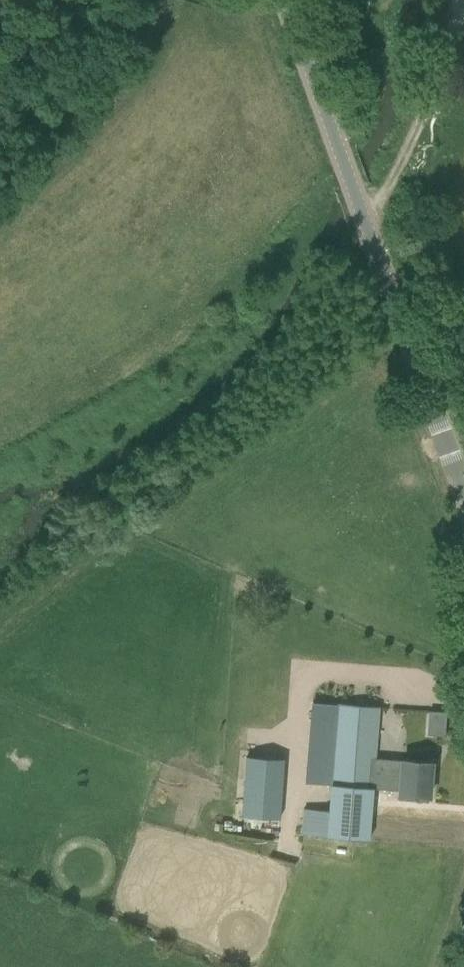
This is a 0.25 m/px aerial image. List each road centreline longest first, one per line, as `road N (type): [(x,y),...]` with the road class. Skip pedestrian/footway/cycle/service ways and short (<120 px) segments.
road 1 (unclassified): [(463,495),(285,0)]
road 2 (track): [(405,334),(0,622)]
road 3 (track): [(367,228),(435,87),(457,0)]

